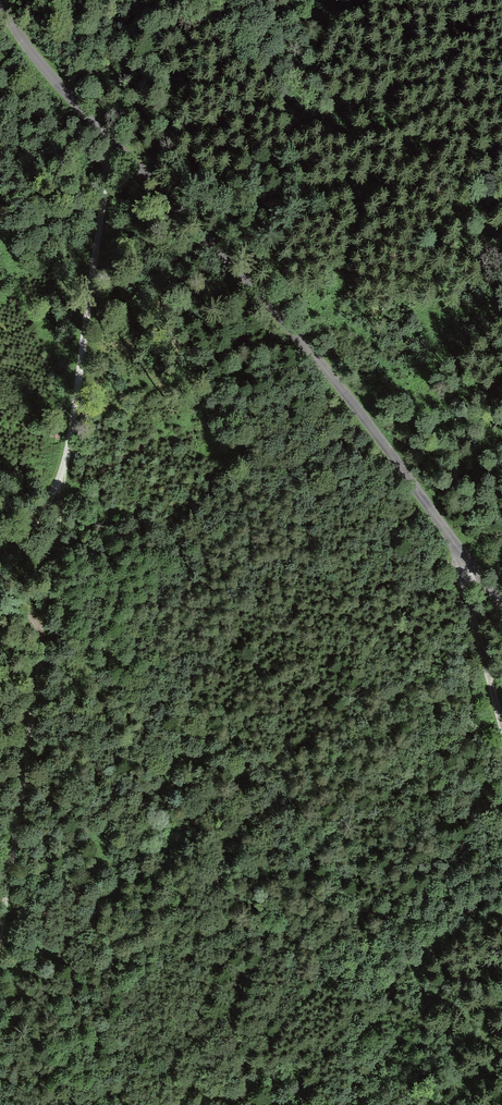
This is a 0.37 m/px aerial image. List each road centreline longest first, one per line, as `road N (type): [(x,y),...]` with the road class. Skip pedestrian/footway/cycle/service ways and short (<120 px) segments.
road 1 (unclassified): [(0,3),(51,80),(377,427),(501,605)]
road 2 (track): [(0,926),(64,475)]
road 3 (track): [(64,475),(115,146)]
road 4 (track): [(464,555),(459,575),(501,736)]

